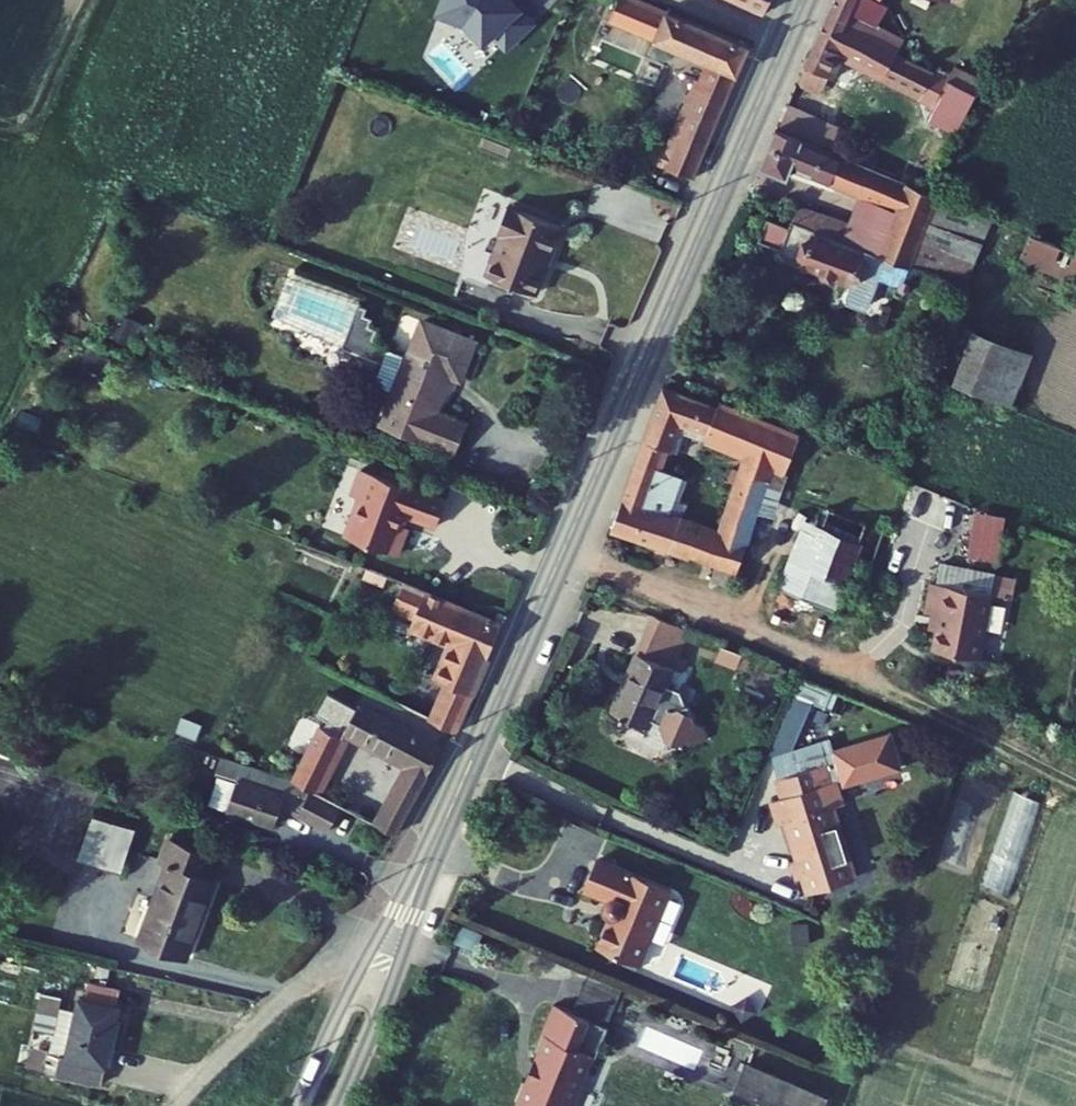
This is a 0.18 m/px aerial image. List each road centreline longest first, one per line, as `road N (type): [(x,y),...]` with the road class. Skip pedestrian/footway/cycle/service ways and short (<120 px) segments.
road 1 (tertiary): [(804,0),(440,834)]
road 2 (track): [(563,552),(1075,787)]
road 3 (tertiary): [(440,834),(366,959),(297,1105)]
road 4 (tertiary): [(341,1105),(389,996),(440,834)]

